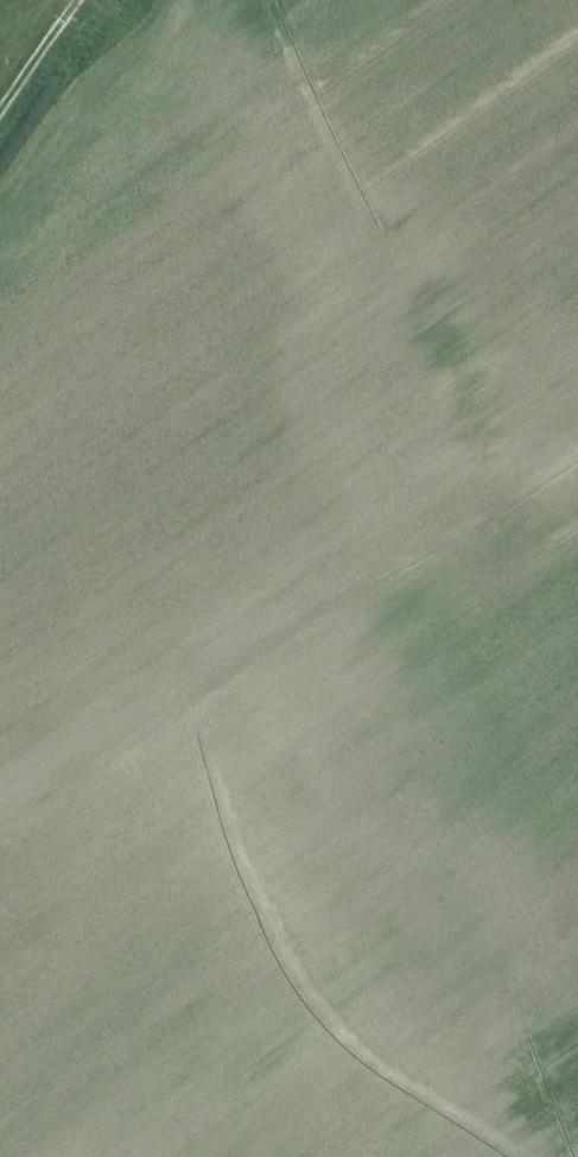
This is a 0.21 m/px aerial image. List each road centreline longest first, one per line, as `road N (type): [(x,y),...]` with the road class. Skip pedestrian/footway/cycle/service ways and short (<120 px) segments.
road 1 (track): [(78,0),(0,111)]

